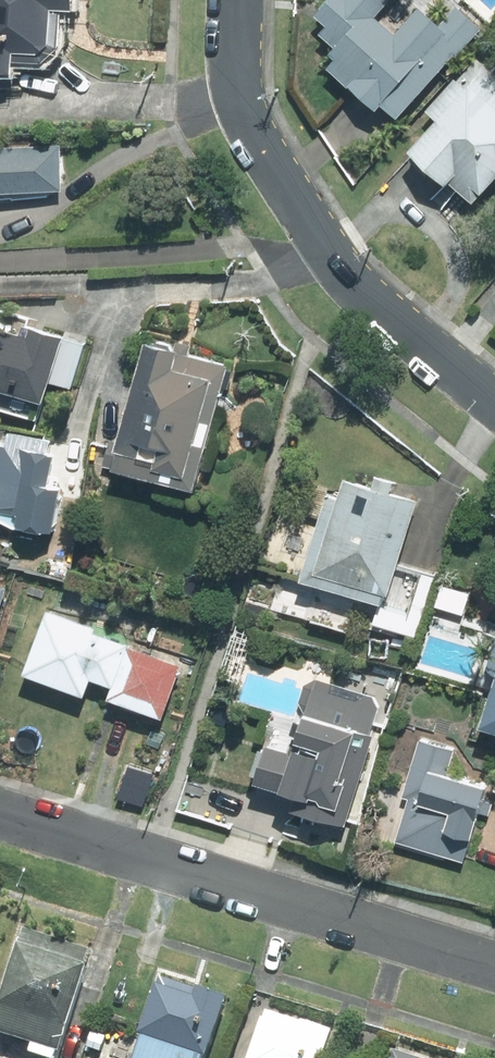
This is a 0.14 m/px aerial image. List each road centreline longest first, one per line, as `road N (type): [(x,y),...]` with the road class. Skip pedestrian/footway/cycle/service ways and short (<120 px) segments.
road 1 (residential): [(494,966),(0,813)]
road 2 (residential): [(244,0),(248,96),(319,229),(371,296),(494,402)]

